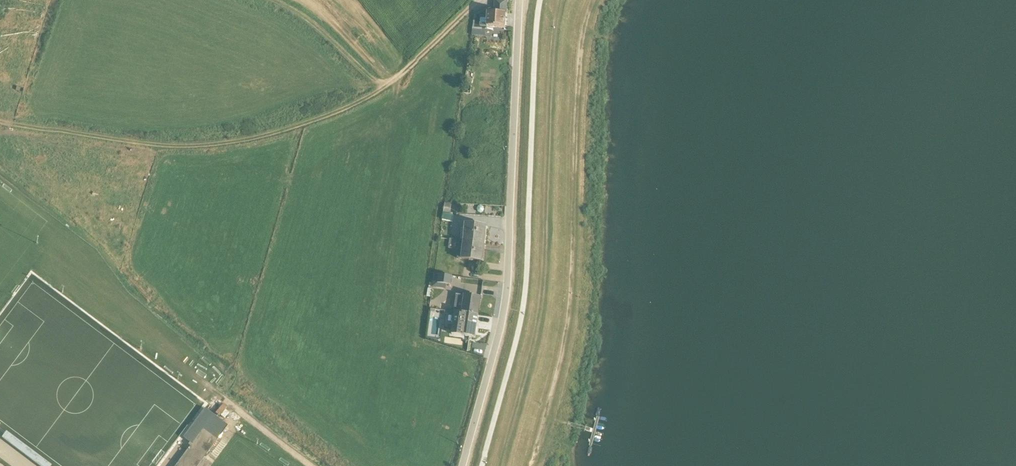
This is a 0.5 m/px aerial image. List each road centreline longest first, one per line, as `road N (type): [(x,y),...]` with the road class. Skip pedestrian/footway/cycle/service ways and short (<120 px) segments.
road 1 (track): [(531,465),(565,330),(578,70),(594,0)]
road 2 (unclassified): [(462,465),(507,290),(521,0)]
road 3 (track): [(555,25),(540,308),(499,465)]
road 4 (track): [(386,88),(314,123),(201,148),(0,120)]
road 5 (track): [(267,0),(386,88)]

